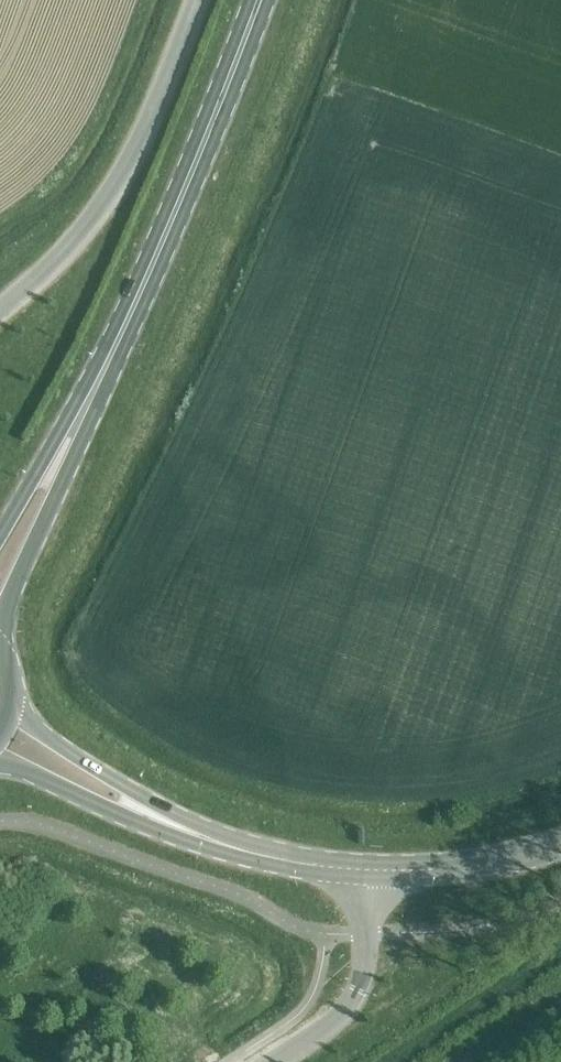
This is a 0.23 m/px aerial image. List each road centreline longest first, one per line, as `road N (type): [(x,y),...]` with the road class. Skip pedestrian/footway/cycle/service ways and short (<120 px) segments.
road 1 (primary): [(93,390),(259,0)]
road 2 (unclassified): [(0,309),(46,271),(109,193),(147,124),(195,0)]
road 3 (tertiary): [(240,850),(97,768),(12,708)]
road 4 (primary): [(0,634),(93,390)]
road 5 (tertiary): [(0,764),(164,837),(240,850)]
road 6 (unclassified): [(271,1061),(335,1020),(356,991),(370,871)]
road 7 (primary): [(93,390),(0,535)]
road 8 (tertiary): [(370,871),(240,850)]
road 9 (tertiary): [(435,870),(560,844)]

